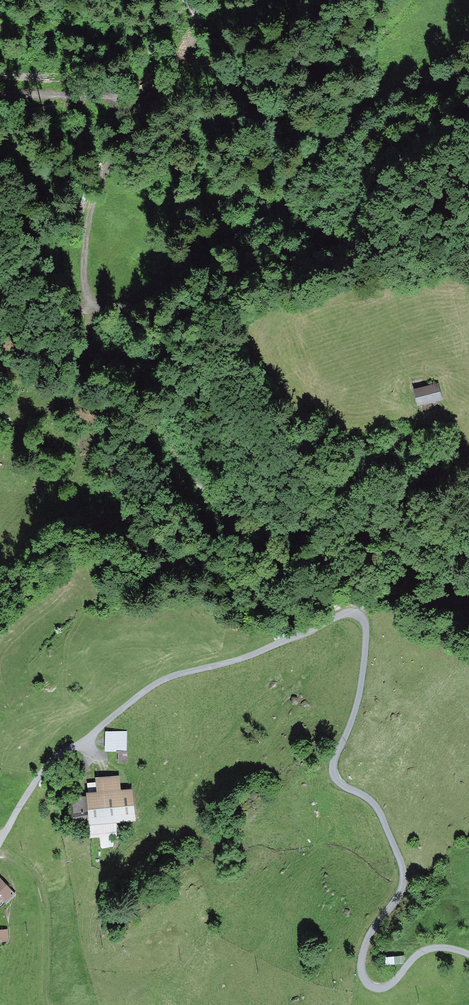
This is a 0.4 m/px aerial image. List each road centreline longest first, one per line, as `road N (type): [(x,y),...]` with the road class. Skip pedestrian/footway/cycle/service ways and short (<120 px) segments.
road 1 (track): [(468,955),(430,949),(382,988),(363,975),(363,951),(403,874),(376,805),(334,775),(361,688),(366,629),(358,615),(154,685),(50,765),(0,841)]
road 2 (track): [(85,310),(159,286),(271,207),(311,155),(376,100),(468,39)]
road 3 (track): [(189,0),(195,42),(136,116),(93,192),(82,292),(93,344)]
road 4 (track): [(0,851),(28,867),(43,894),(46,1004)]
road 5 (unclassified): [(0,99),(144,105)]

